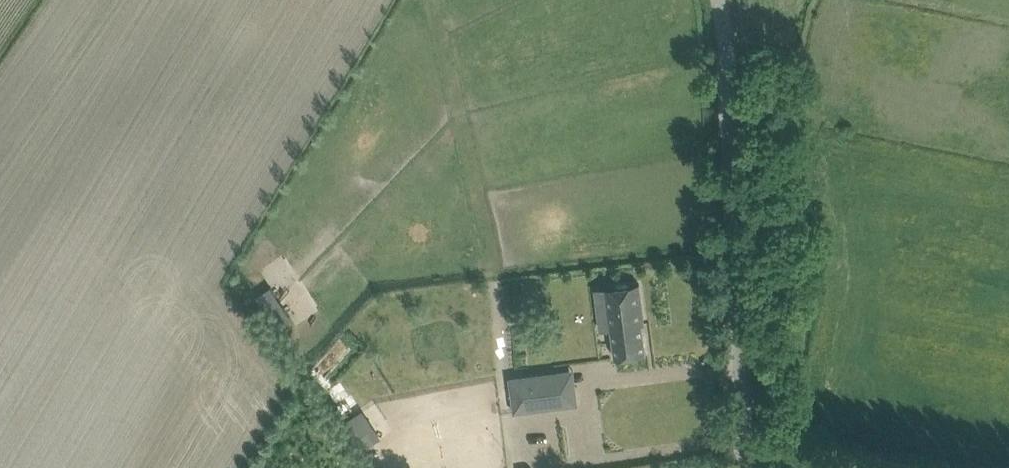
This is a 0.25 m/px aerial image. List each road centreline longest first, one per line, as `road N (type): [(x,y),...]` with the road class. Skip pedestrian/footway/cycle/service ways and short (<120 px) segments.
road 1 (unclassified): [(741,467),(712,0)]

